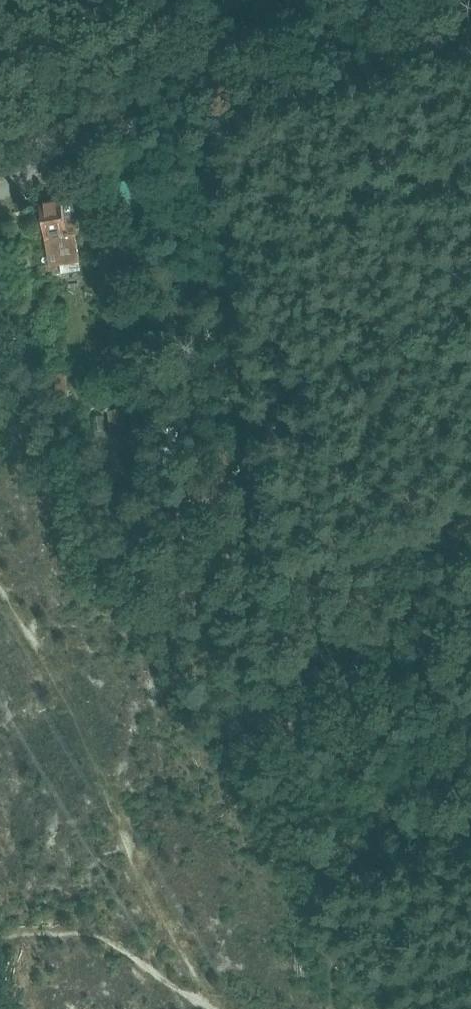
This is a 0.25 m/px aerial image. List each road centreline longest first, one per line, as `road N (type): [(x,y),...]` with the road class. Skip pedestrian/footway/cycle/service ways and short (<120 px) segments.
road 1 (unclassified): [(314,0),(0,192)]

